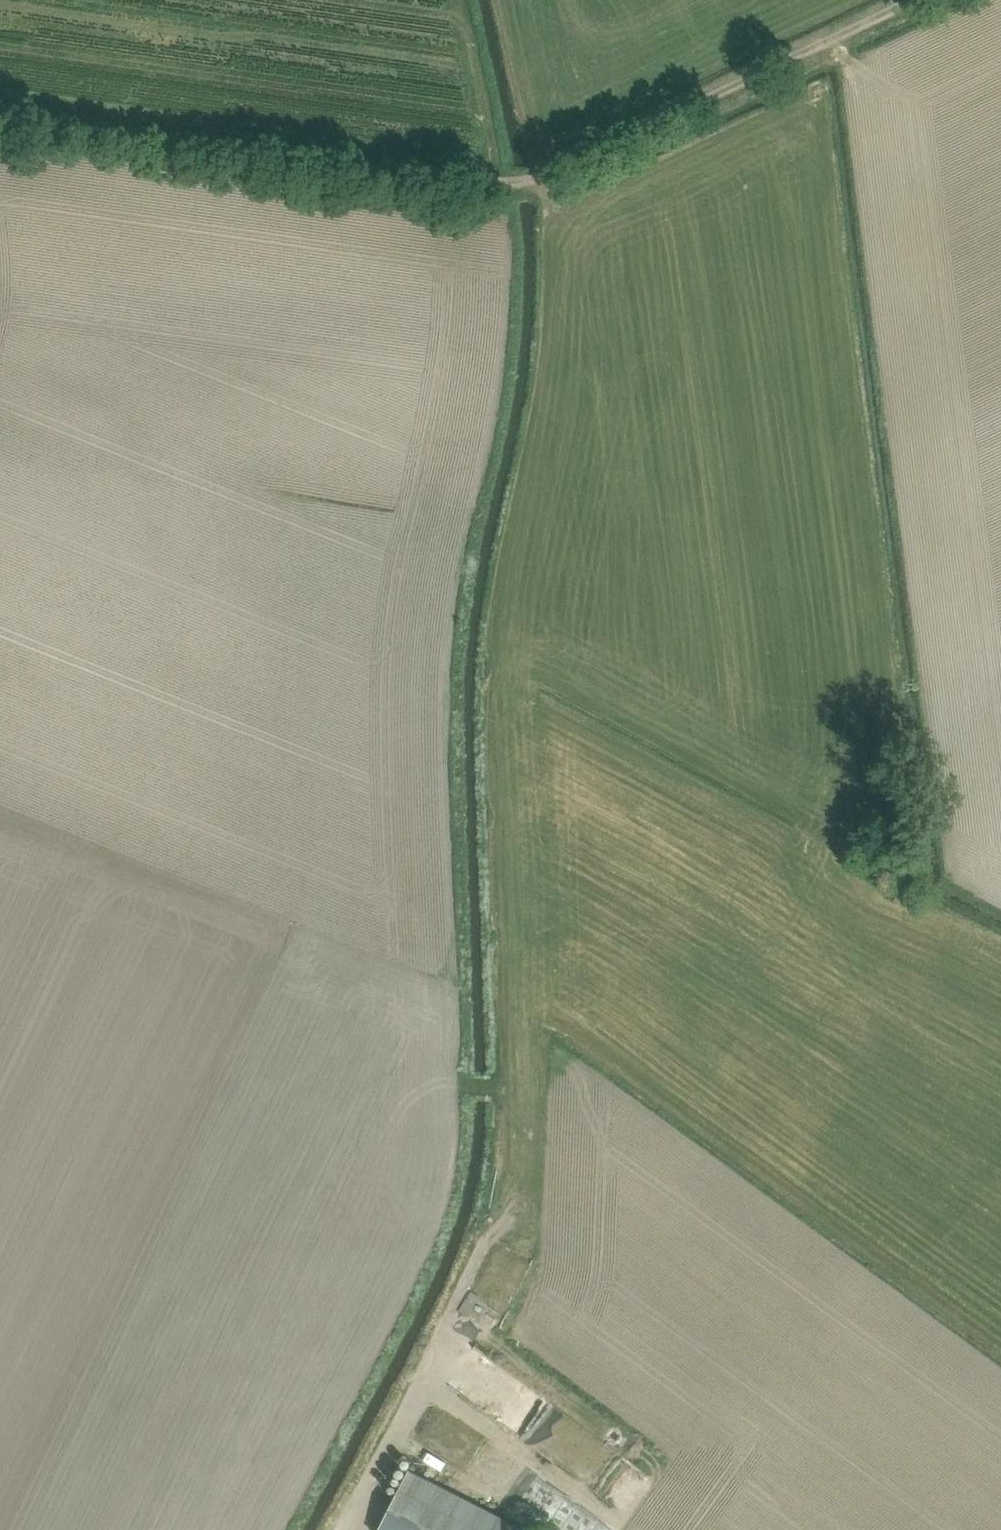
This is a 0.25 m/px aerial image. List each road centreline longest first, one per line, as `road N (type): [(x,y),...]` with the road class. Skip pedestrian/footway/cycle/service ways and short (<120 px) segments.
road 1 (track): [(0,118),(513,184),(917,0)]

